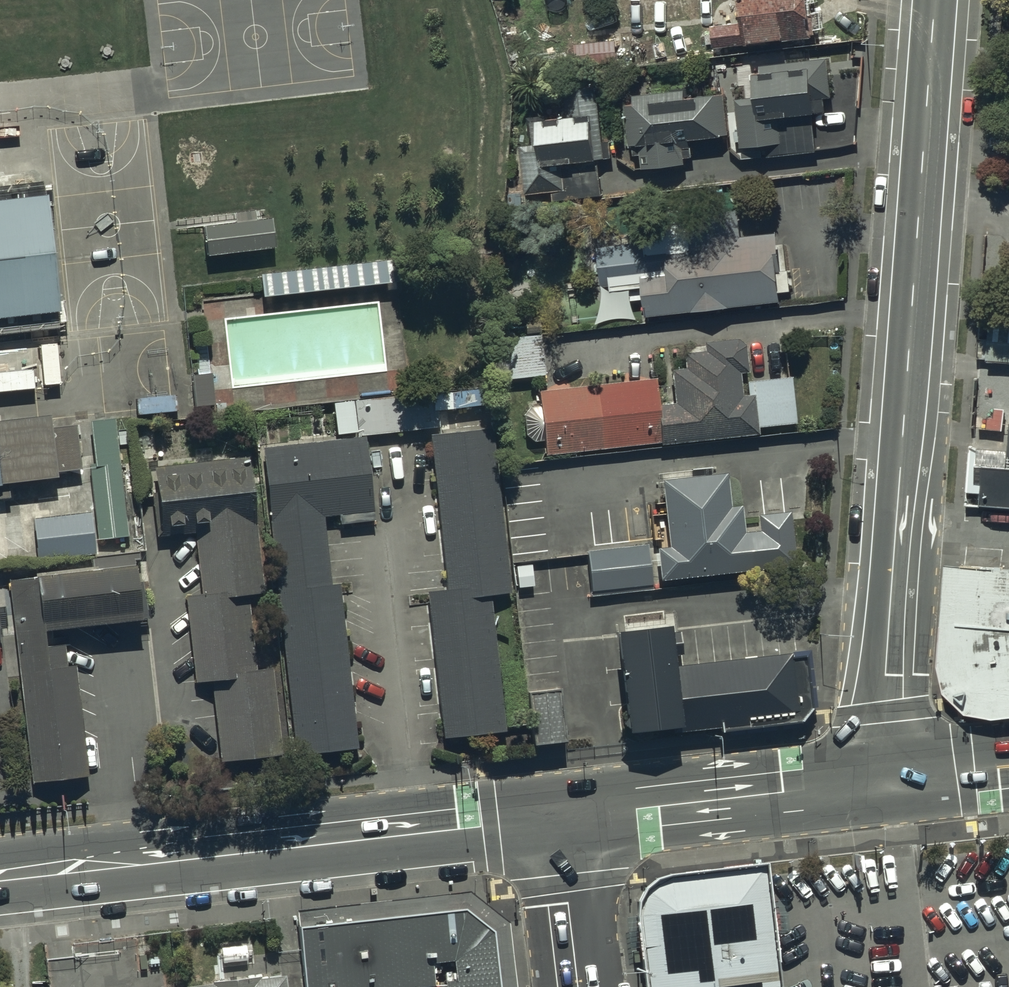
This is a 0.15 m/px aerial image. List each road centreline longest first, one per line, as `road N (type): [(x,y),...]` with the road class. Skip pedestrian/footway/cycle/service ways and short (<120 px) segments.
road 1 (tertiary): [(890,780),(886,675),(935,0)]
road 2 (secondary): [(559,818),(0,882)]
road 3 (secondary): [(890,780),(559,818)]
road 4 (tertiary): [(579,986),(559,818)]

